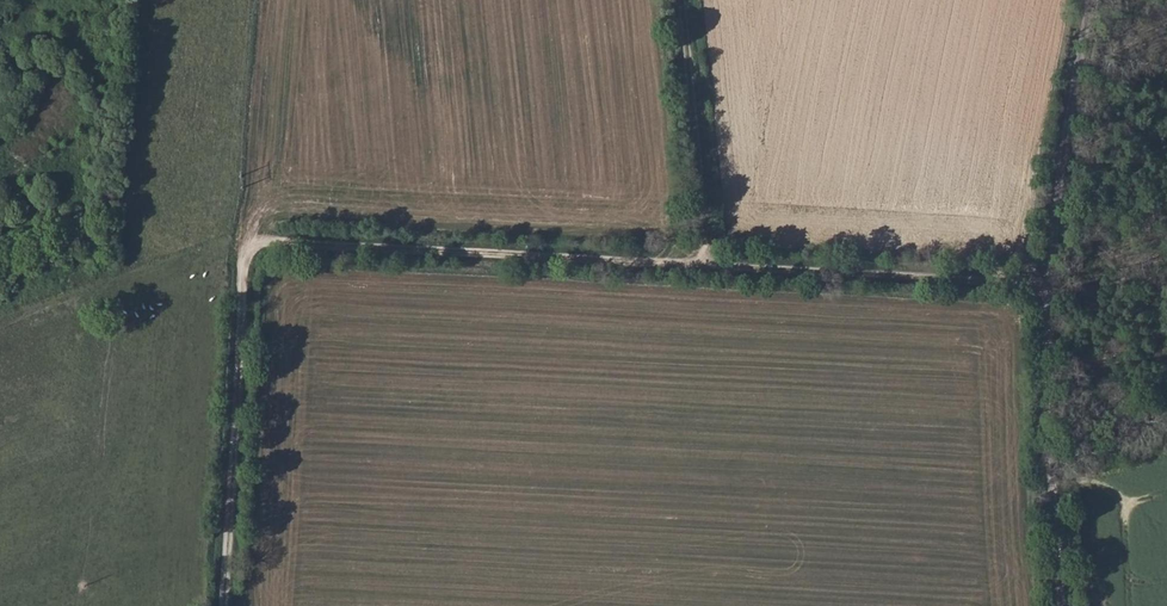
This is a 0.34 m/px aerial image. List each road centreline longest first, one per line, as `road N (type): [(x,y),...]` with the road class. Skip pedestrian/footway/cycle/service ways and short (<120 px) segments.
road 1 (unclassified): [(1055,605),(1053,283),(1095,0)]
road 2 (track): [(246,253),(256,242),(304,243),(707,268)]
road 3 (track): [(226,605),(246,253)]
road 4 (track): [(707,268),(1053,283)]
road 5 (track): [(684,0),(707,268)]
road 6 (track): [(260,0),(246,253)]

